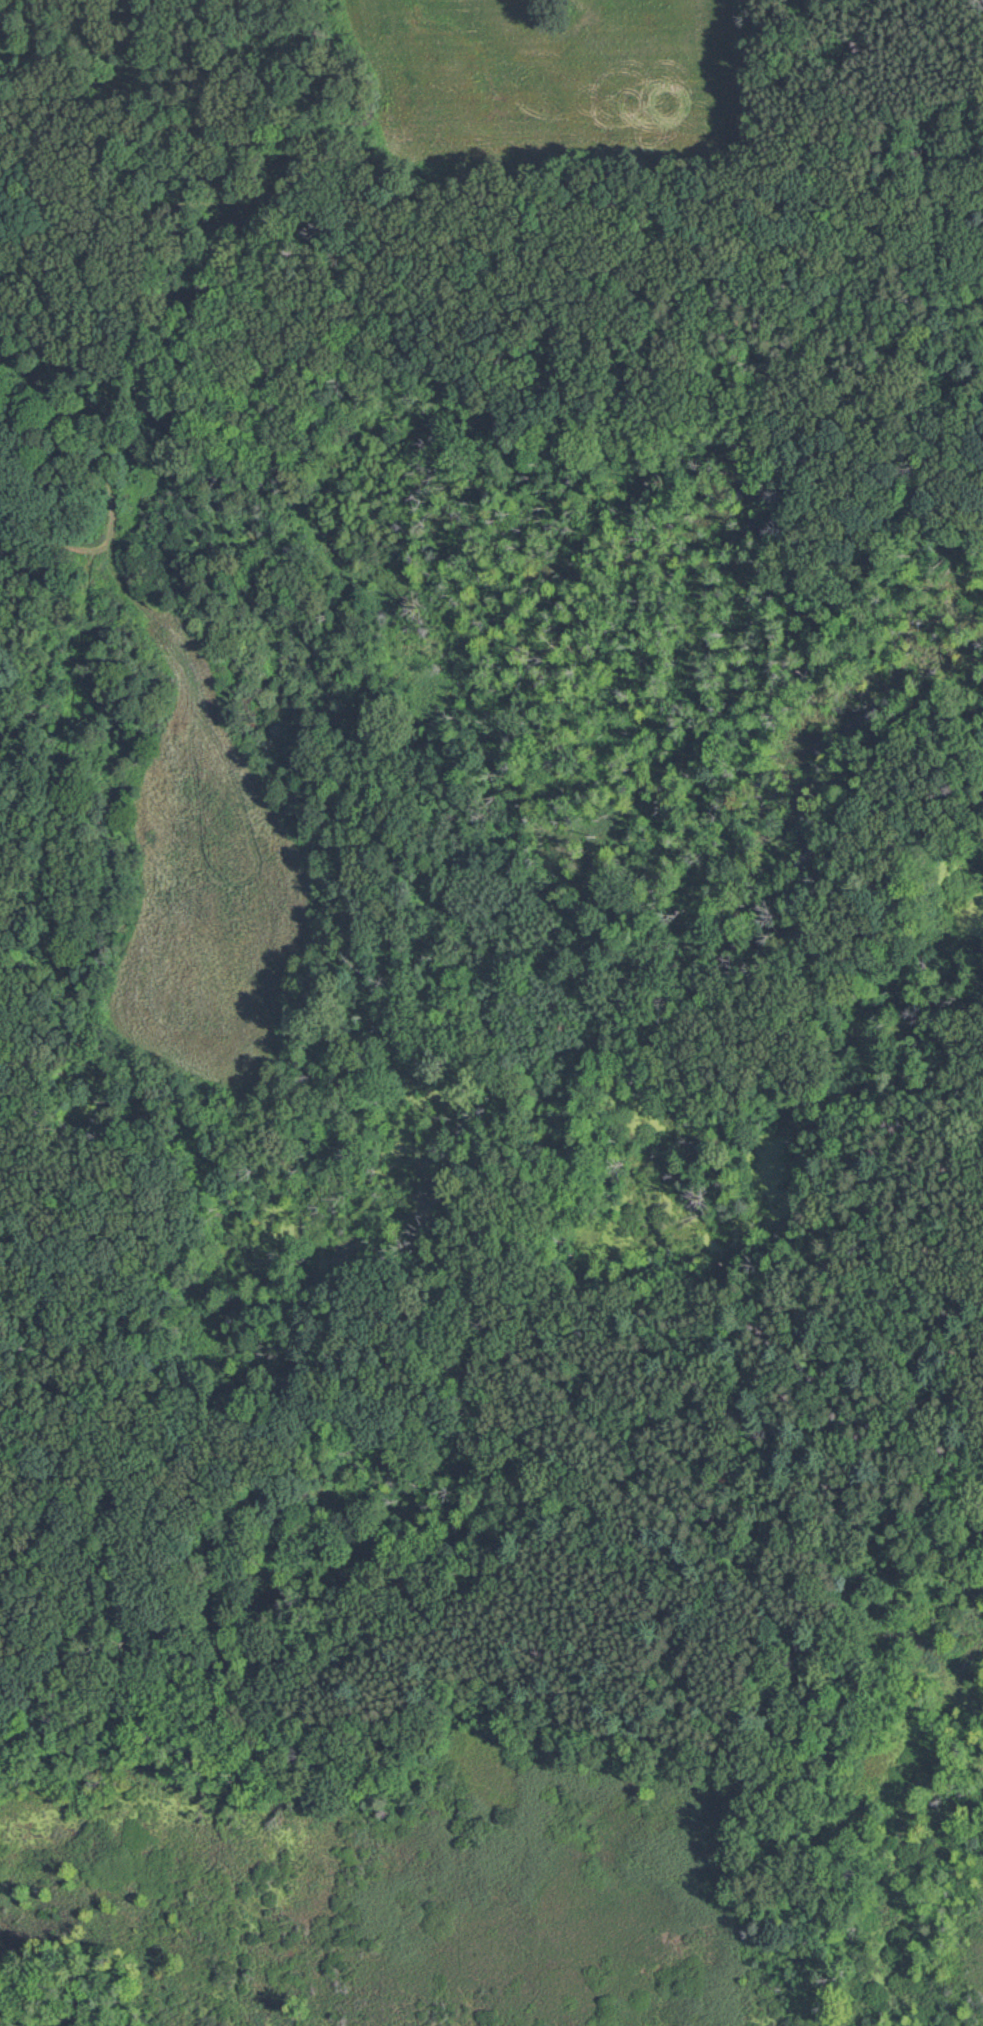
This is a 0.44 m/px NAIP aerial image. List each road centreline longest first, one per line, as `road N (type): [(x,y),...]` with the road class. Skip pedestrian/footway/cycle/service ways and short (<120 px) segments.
road 1 (track): [(982,208),(244,208),(147,221),(124,251),(118,278),(110,539),(180,621),(190,653)]
road 2 (track): [(110,539),(85,576),(38,944),(16,1076),(0,1102)]

